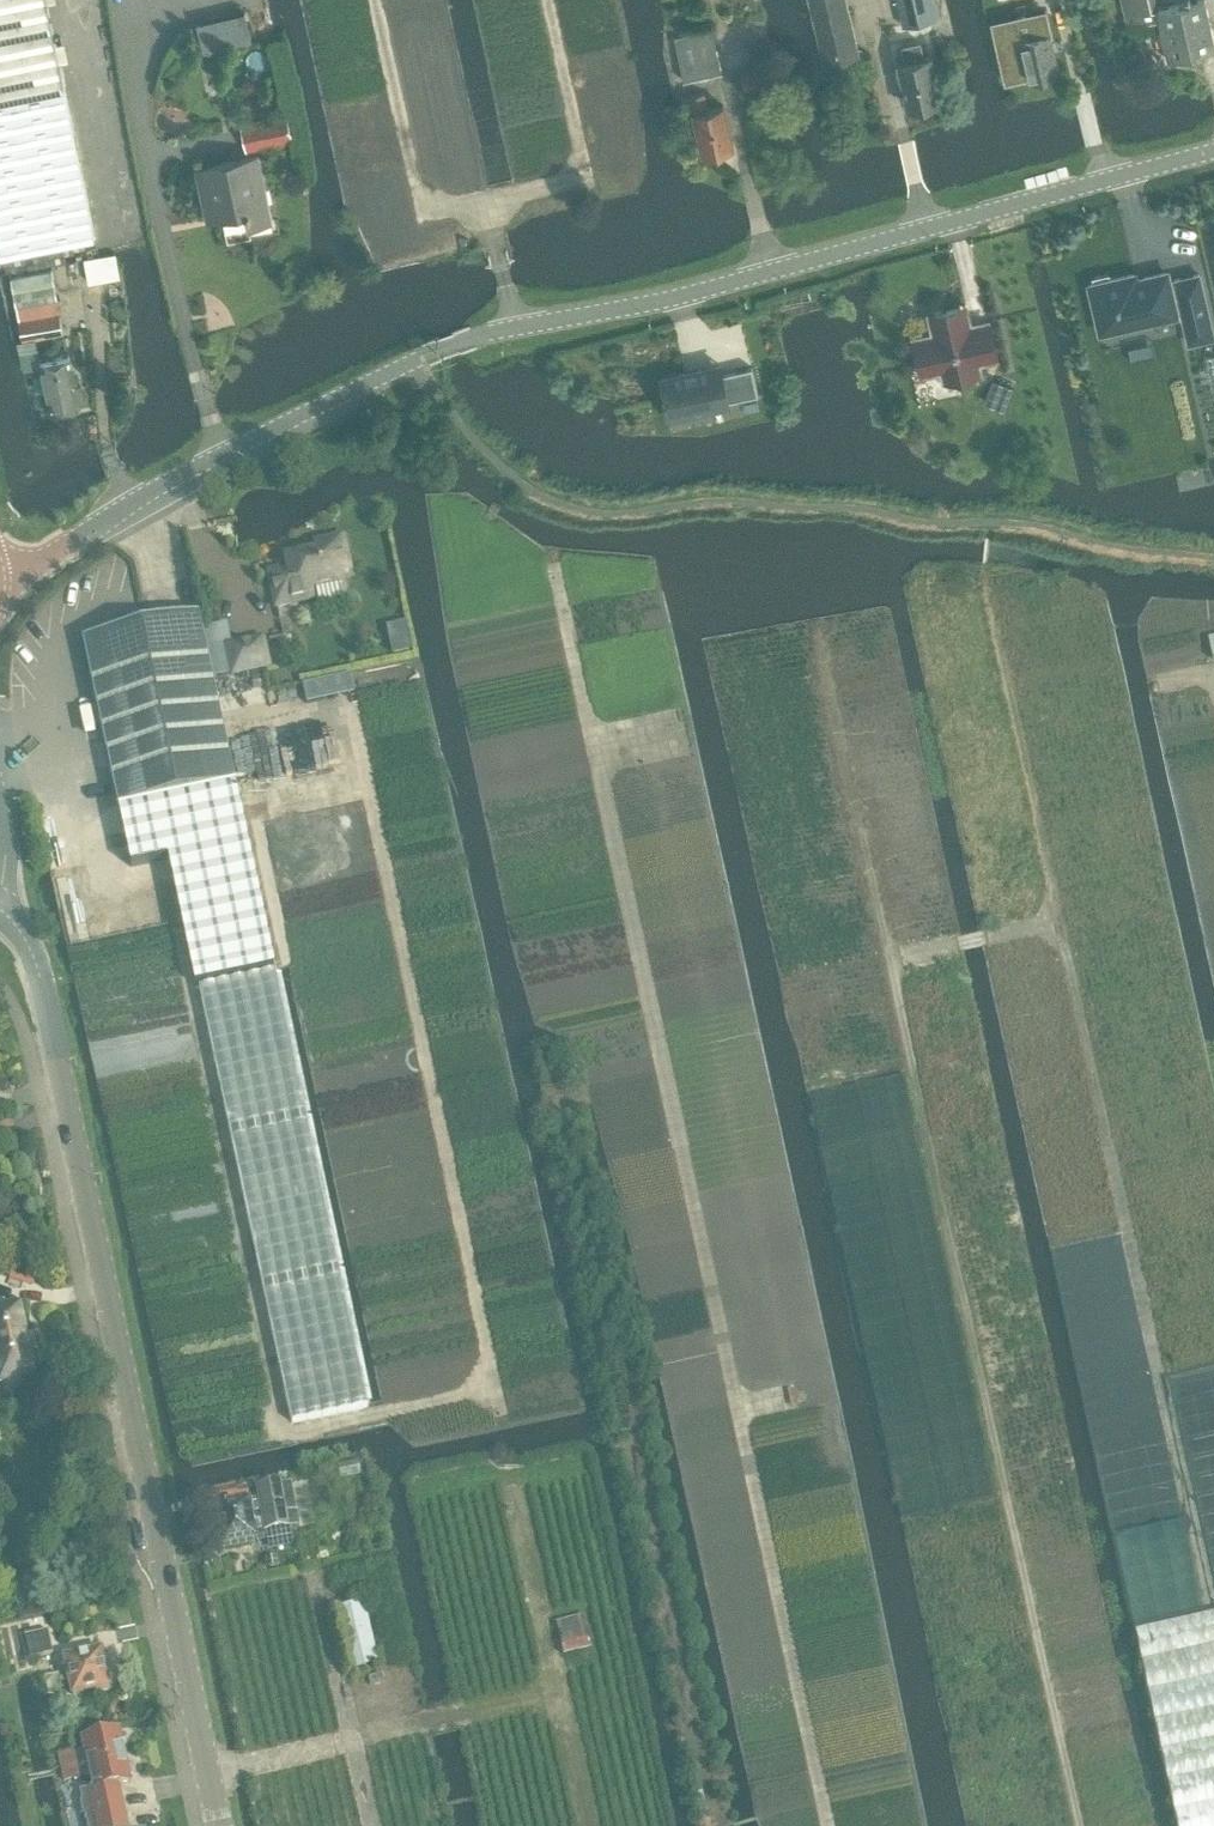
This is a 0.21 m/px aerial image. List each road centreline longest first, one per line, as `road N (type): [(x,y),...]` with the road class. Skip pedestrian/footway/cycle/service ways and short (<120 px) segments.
road 1 (tertiary): [(11,582),(183,482),(471,338),(664,298),(1213,148)]
road 2 (track): [(1080,1825),(821,658)]
road 3 (track): [(1212,1613),(983,567)]
road 4 (tertiary): [(222,1825),(50,1007),(33,944),(0,915)]
road 5 (track): [(153,191),(137,79),(147,27),(169,0)]
road 6 (track): [(890,958),(1058,920)]

